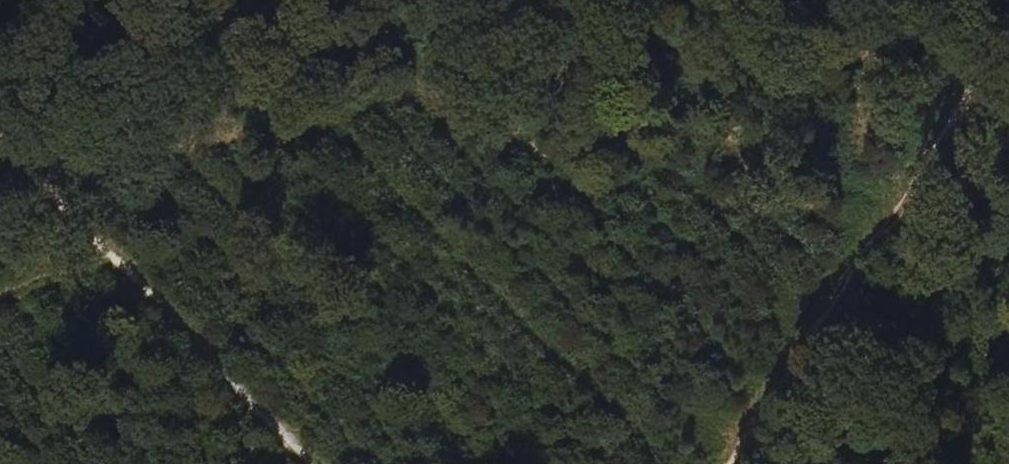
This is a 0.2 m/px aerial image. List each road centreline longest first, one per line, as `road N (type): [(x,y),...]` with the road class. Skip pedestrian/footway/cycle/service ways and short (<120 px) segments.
road 1 (track): [(1006,0),(713,463)]

